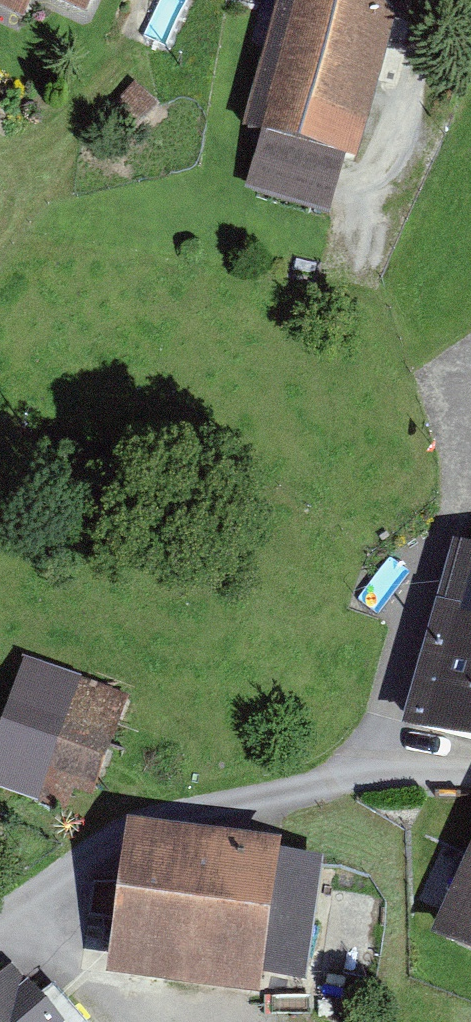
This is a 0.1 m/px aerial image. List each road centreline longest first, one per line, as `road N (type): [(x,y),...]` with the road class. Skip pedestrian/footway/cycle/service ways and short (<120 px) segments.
road 1 (track): [(470,771),(375,772),(150,820),(110,837),(0,916)]
road 2 (track): [(470,450),(387,701),(375,772)]
road 3 (track): [(354,279),(443,0)]
road 4 (track): [(140,1021),(99,986),(38,893)]

